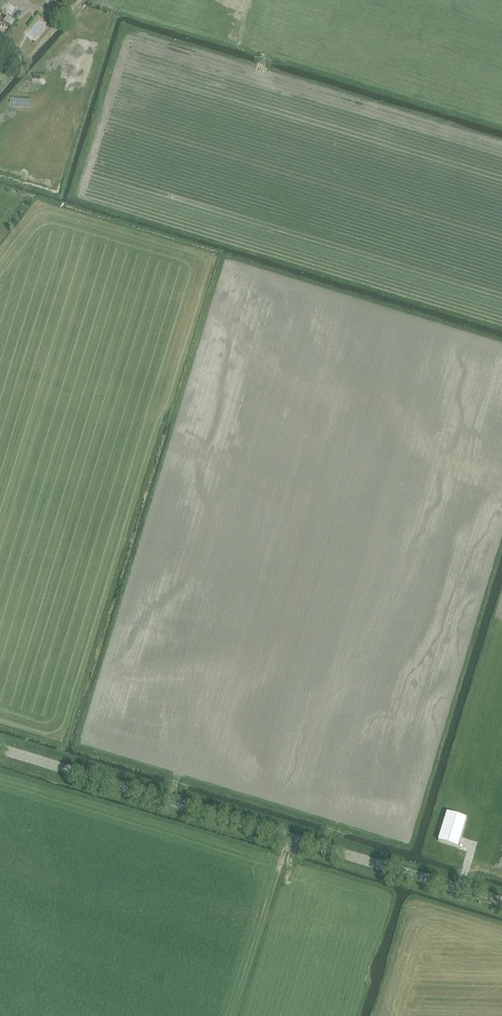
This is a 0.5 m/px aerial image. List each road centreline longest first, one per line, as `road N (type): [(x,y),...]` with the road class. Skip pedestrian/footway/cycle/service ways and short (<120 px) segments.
road 1 (tertiary): [(501,901),(0,747)]

